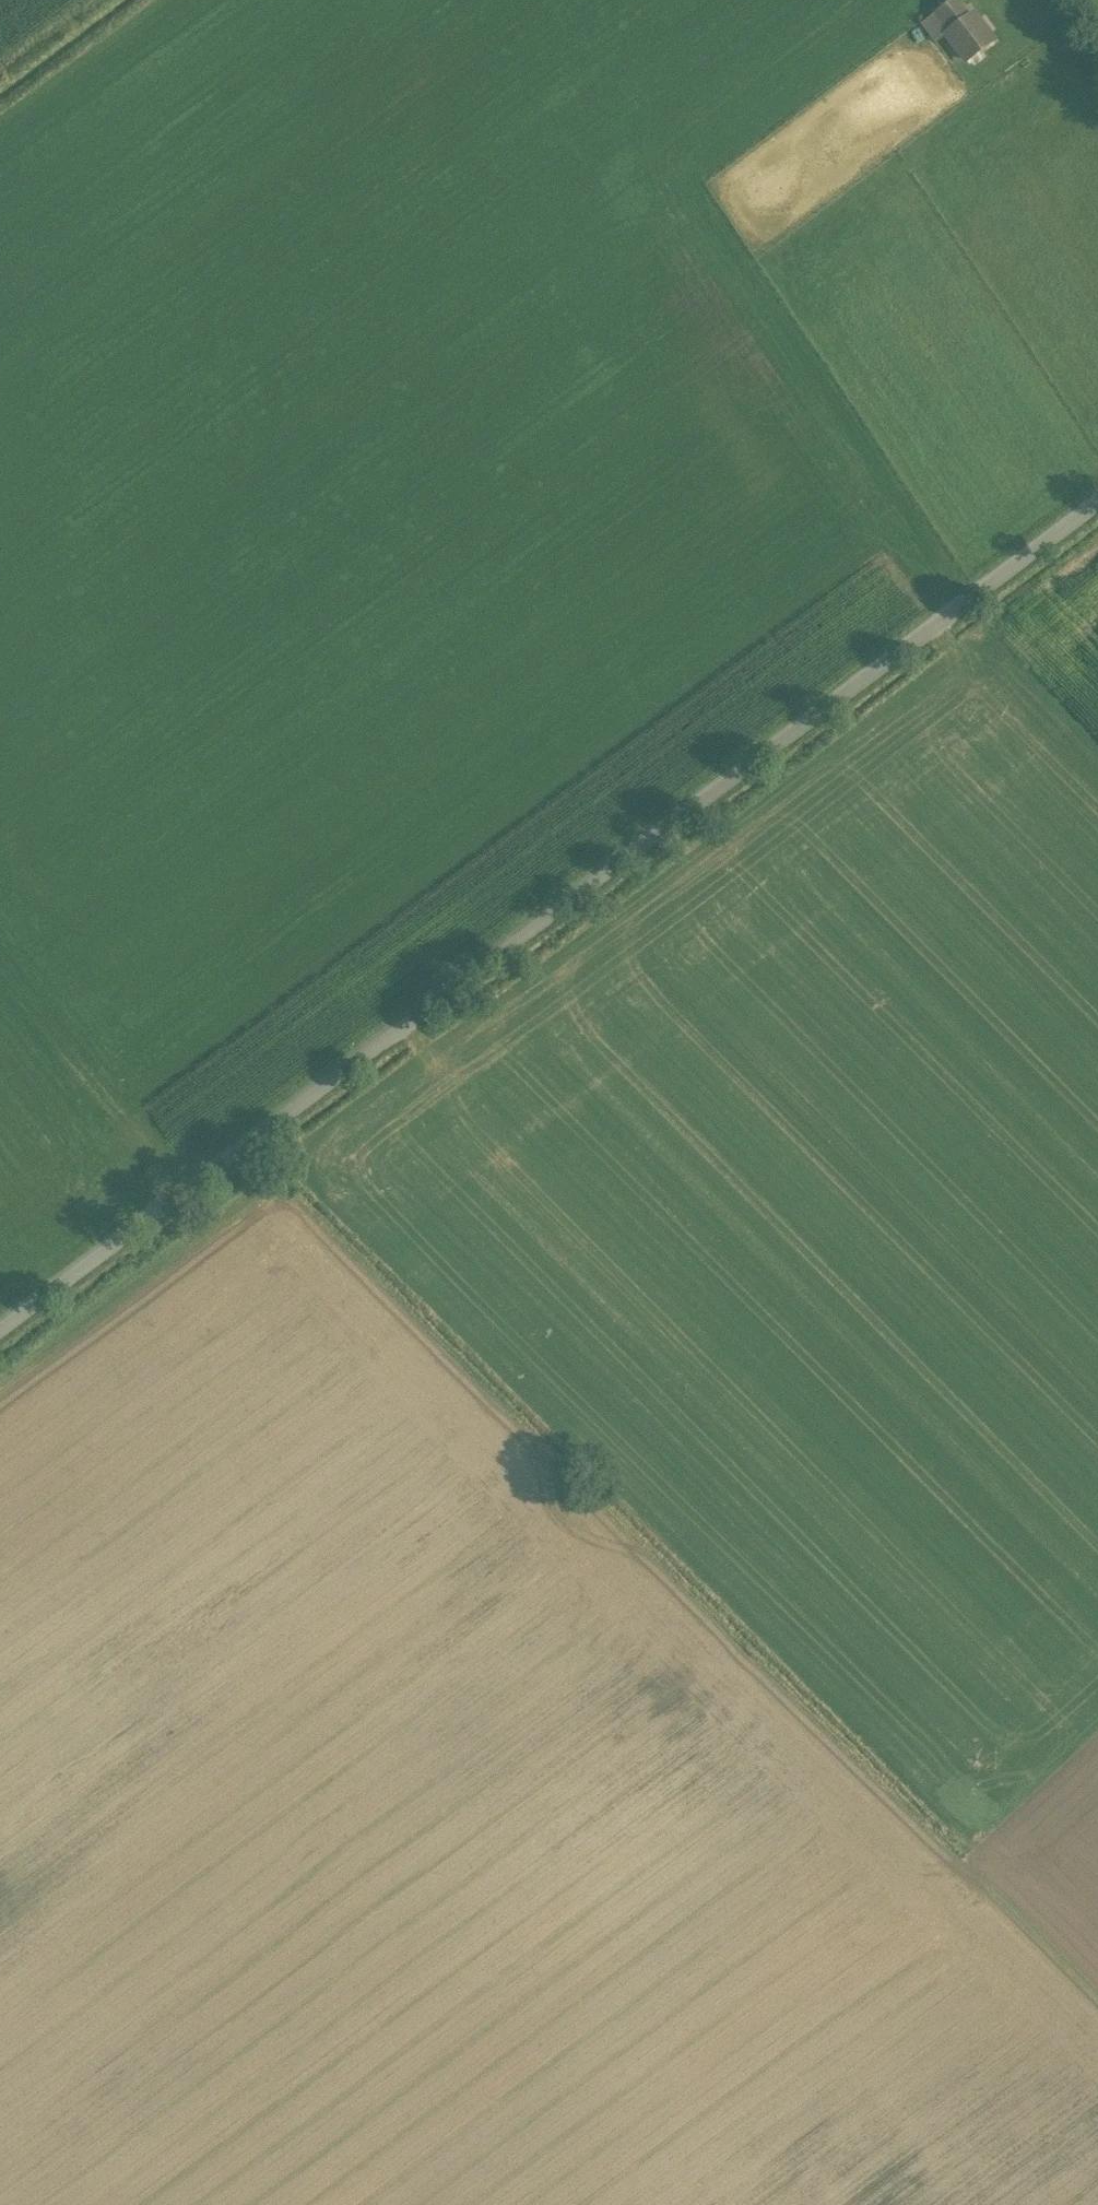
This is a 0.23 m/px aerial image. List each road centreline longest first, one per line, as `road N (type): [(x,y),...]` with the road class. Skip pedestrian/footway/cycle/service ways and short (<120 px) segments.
road 1 (residential): [(0,1331),(1097,503)]

